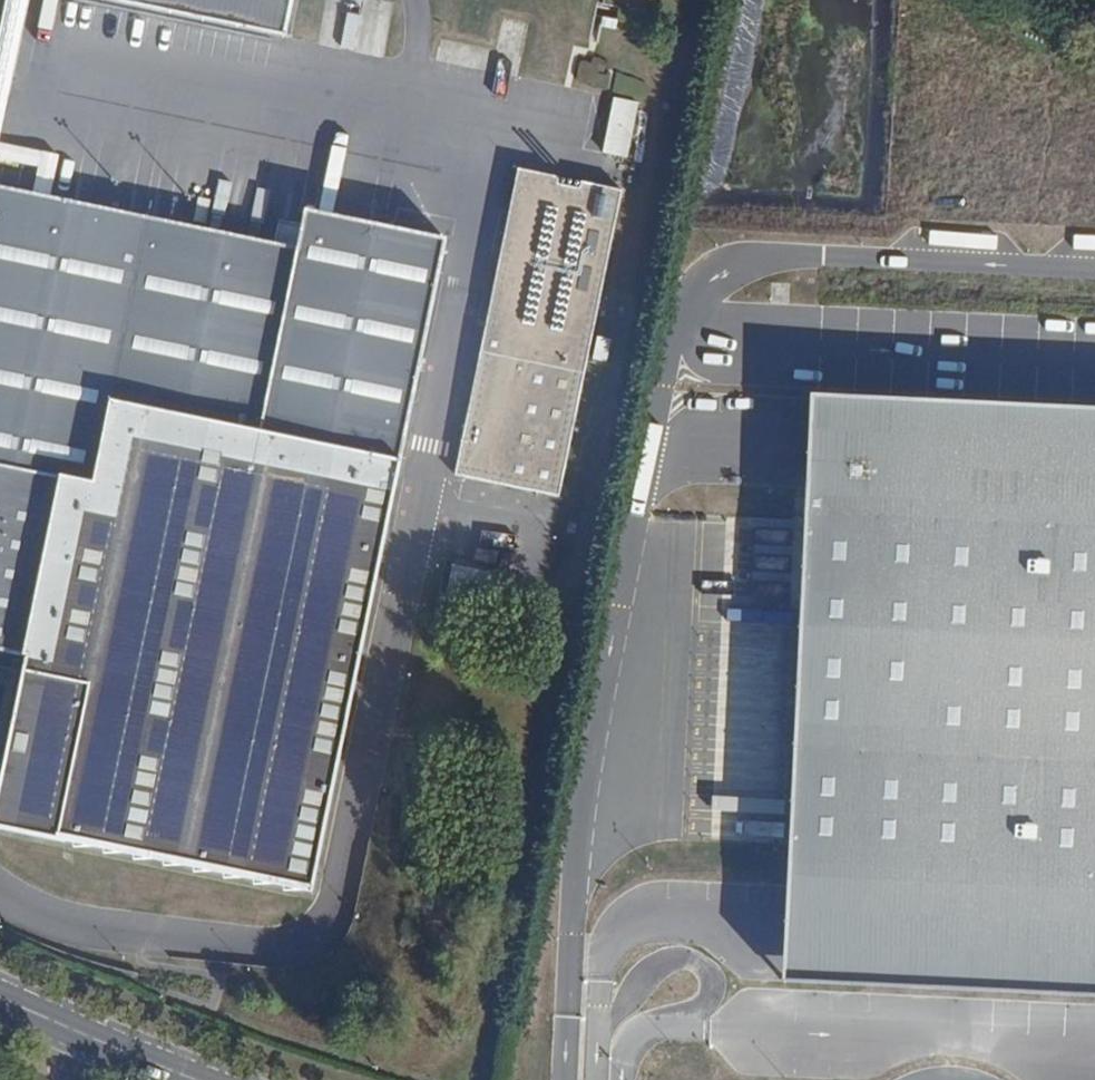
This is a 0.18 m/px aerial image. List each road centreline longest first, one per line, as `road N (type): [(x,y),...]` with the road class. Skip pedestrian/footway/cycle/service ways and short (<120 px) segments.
road 1 (tertiary): [(198,1079),(0,998)]

